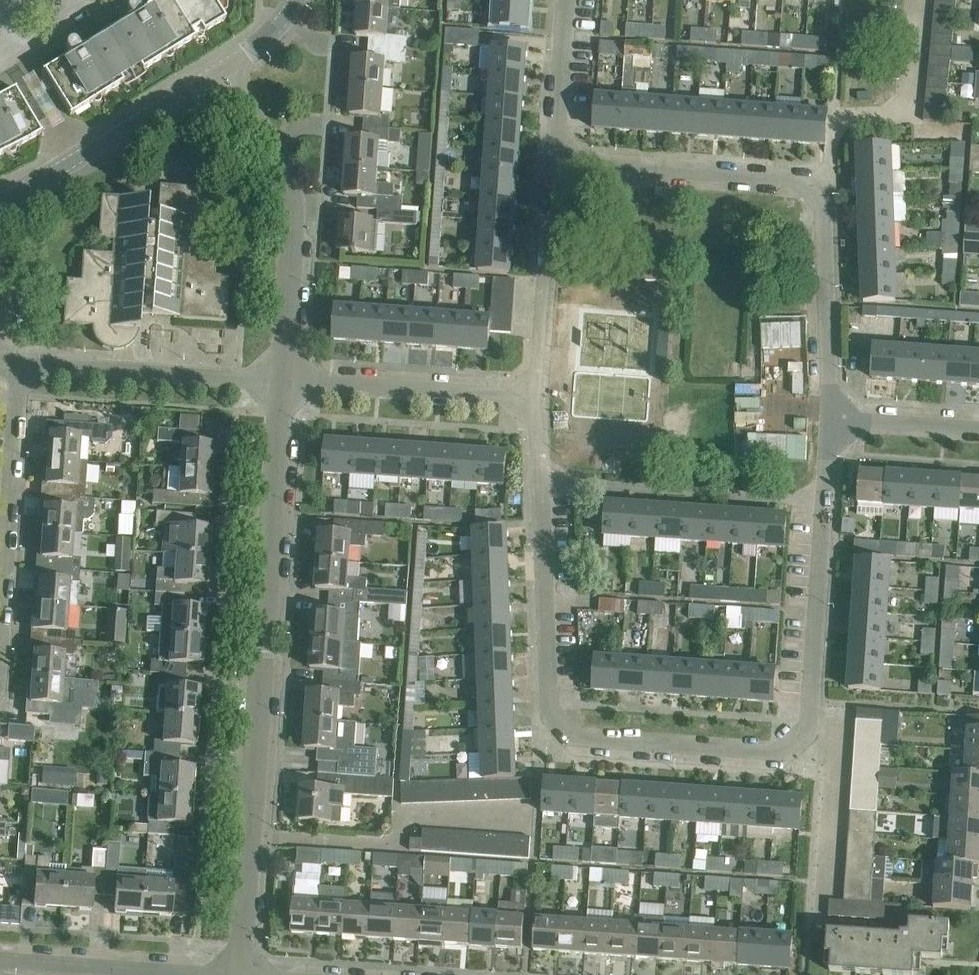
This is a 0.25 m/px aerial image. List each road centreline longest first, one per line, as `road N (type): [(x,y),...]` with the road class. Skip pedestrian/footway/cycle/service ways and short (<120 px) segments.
road 1 (residential): [(240,974),(282,380)]
road 2 (residential): [(830,420),(823,208),(811,189),(789,176),(554,158)]
road 3 (residential): [(792,741),(780,752),(578,737),(550,708),(541,480)]
road 4 (residential): [(282,380),(289,182),(225,66)]
road 5 (unclassified): [(792,741),(810,725),(830,420)]
road 6 (residential): [(19,362),(0,642)]
road 7 (residential): [(19,362),(282,380)]
road 8 (tertiary): [(0,196),(225,66)]
road 9 (residential): [(539,399),(282,380)]
road 10 (unclassified): [(539,399),(554,158)]
road 11 (residential): [(197,974),(0,961)]
road 12 (residential): [(554,158),(565,0)]
road 13 (unclassified): [(978,430),(830,420)]

